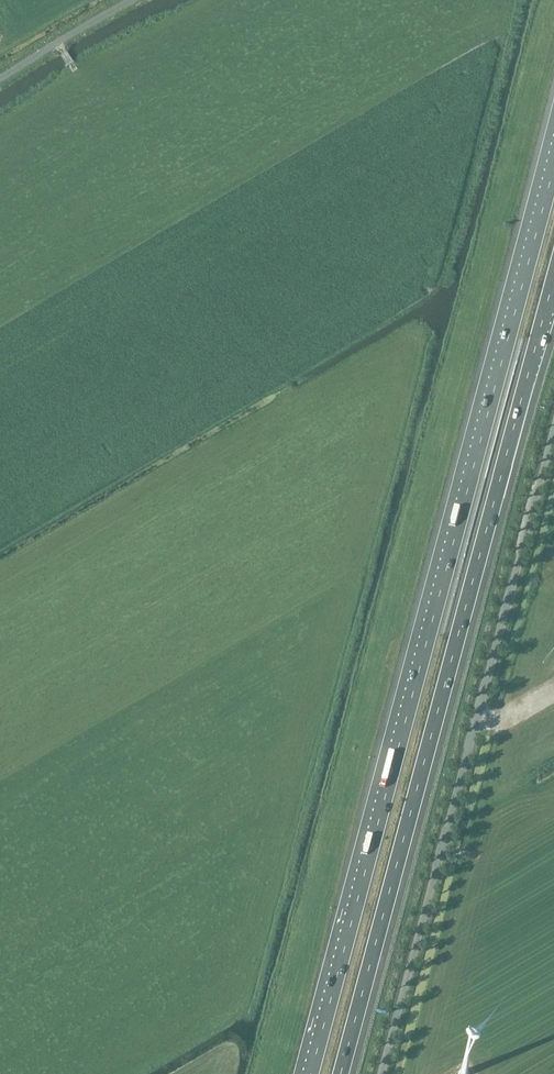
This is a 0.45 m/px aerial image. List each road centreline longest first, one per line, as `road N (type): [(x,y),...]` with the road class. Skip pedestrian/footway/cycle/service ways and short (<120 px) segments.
road 1 (motorway): [(553,167),(311,1073)]
road 2 (motorway): [(340,1073),(553,277)]
road 3 (unclassified): [(382,1073),(553,433)]
road 4 (unclassified): [(0,82),(139,0)]

